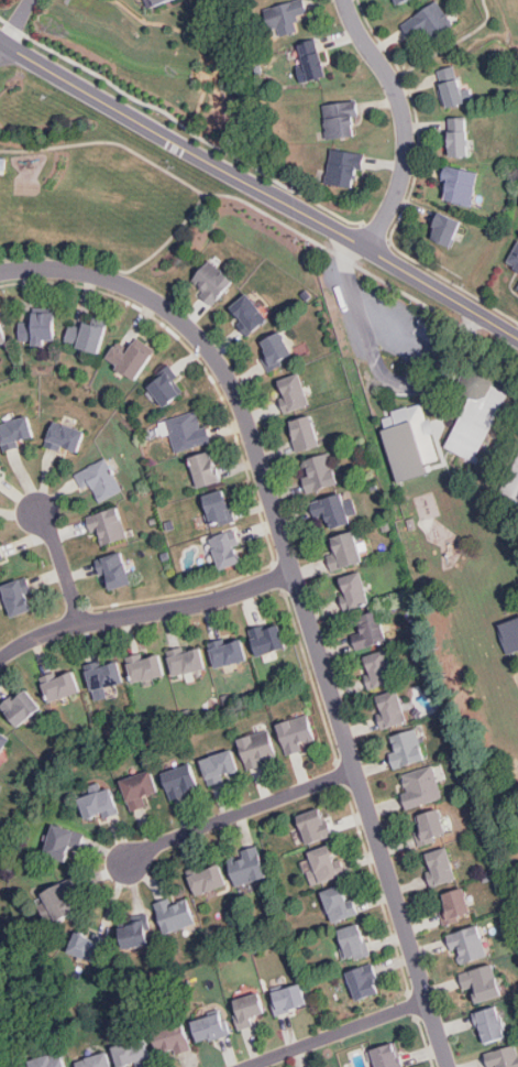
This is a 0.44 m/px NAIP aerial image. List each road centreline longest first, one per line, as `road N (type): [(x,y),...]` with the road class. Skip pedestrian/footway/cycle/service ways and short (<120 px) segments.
road 1 (residential): [(0,271),(65,268),(154,298),(228,379),(448,1066)]
road 2 (tertiary): [(517,339),(0,38)]
road 3 (residential): [(291,571),(207,601),(67,627),(0,659)]
road 4 (residential): [(367,251),(399,186),(406,124),(396,87),(346,0)]
road 5 (residential): [(354,770),(178,837),(125,867)]
road 6 (residential): [(428,1002),(248,1066)]
road 7 (residential): [(82,623),(37,512)]

